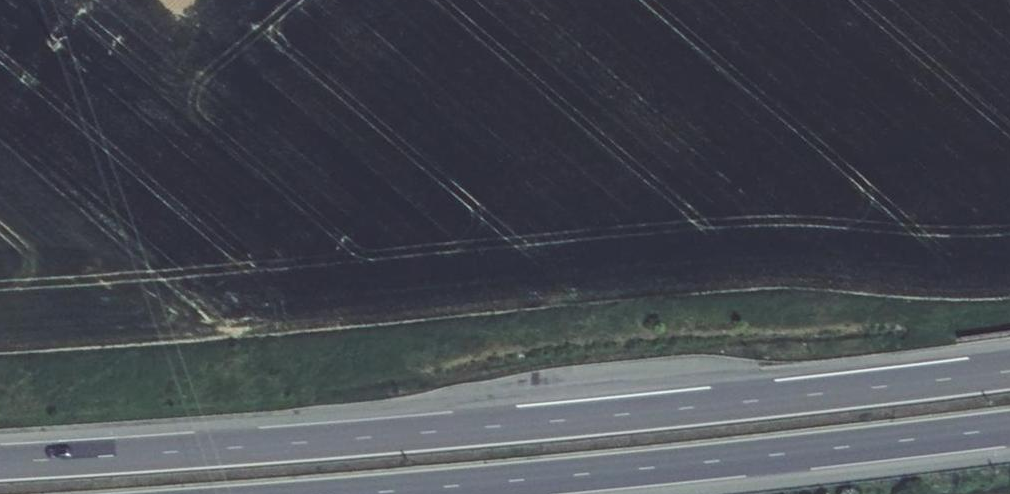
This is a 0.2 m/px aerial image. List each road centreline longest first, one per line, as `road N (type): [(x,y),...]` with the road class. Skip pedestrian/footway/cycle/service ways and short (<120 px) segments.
road 1 (motorway): [(1009,372),(536,424),(0,463)]
road 2 (motorway): [(407,493),(1009,430)]

